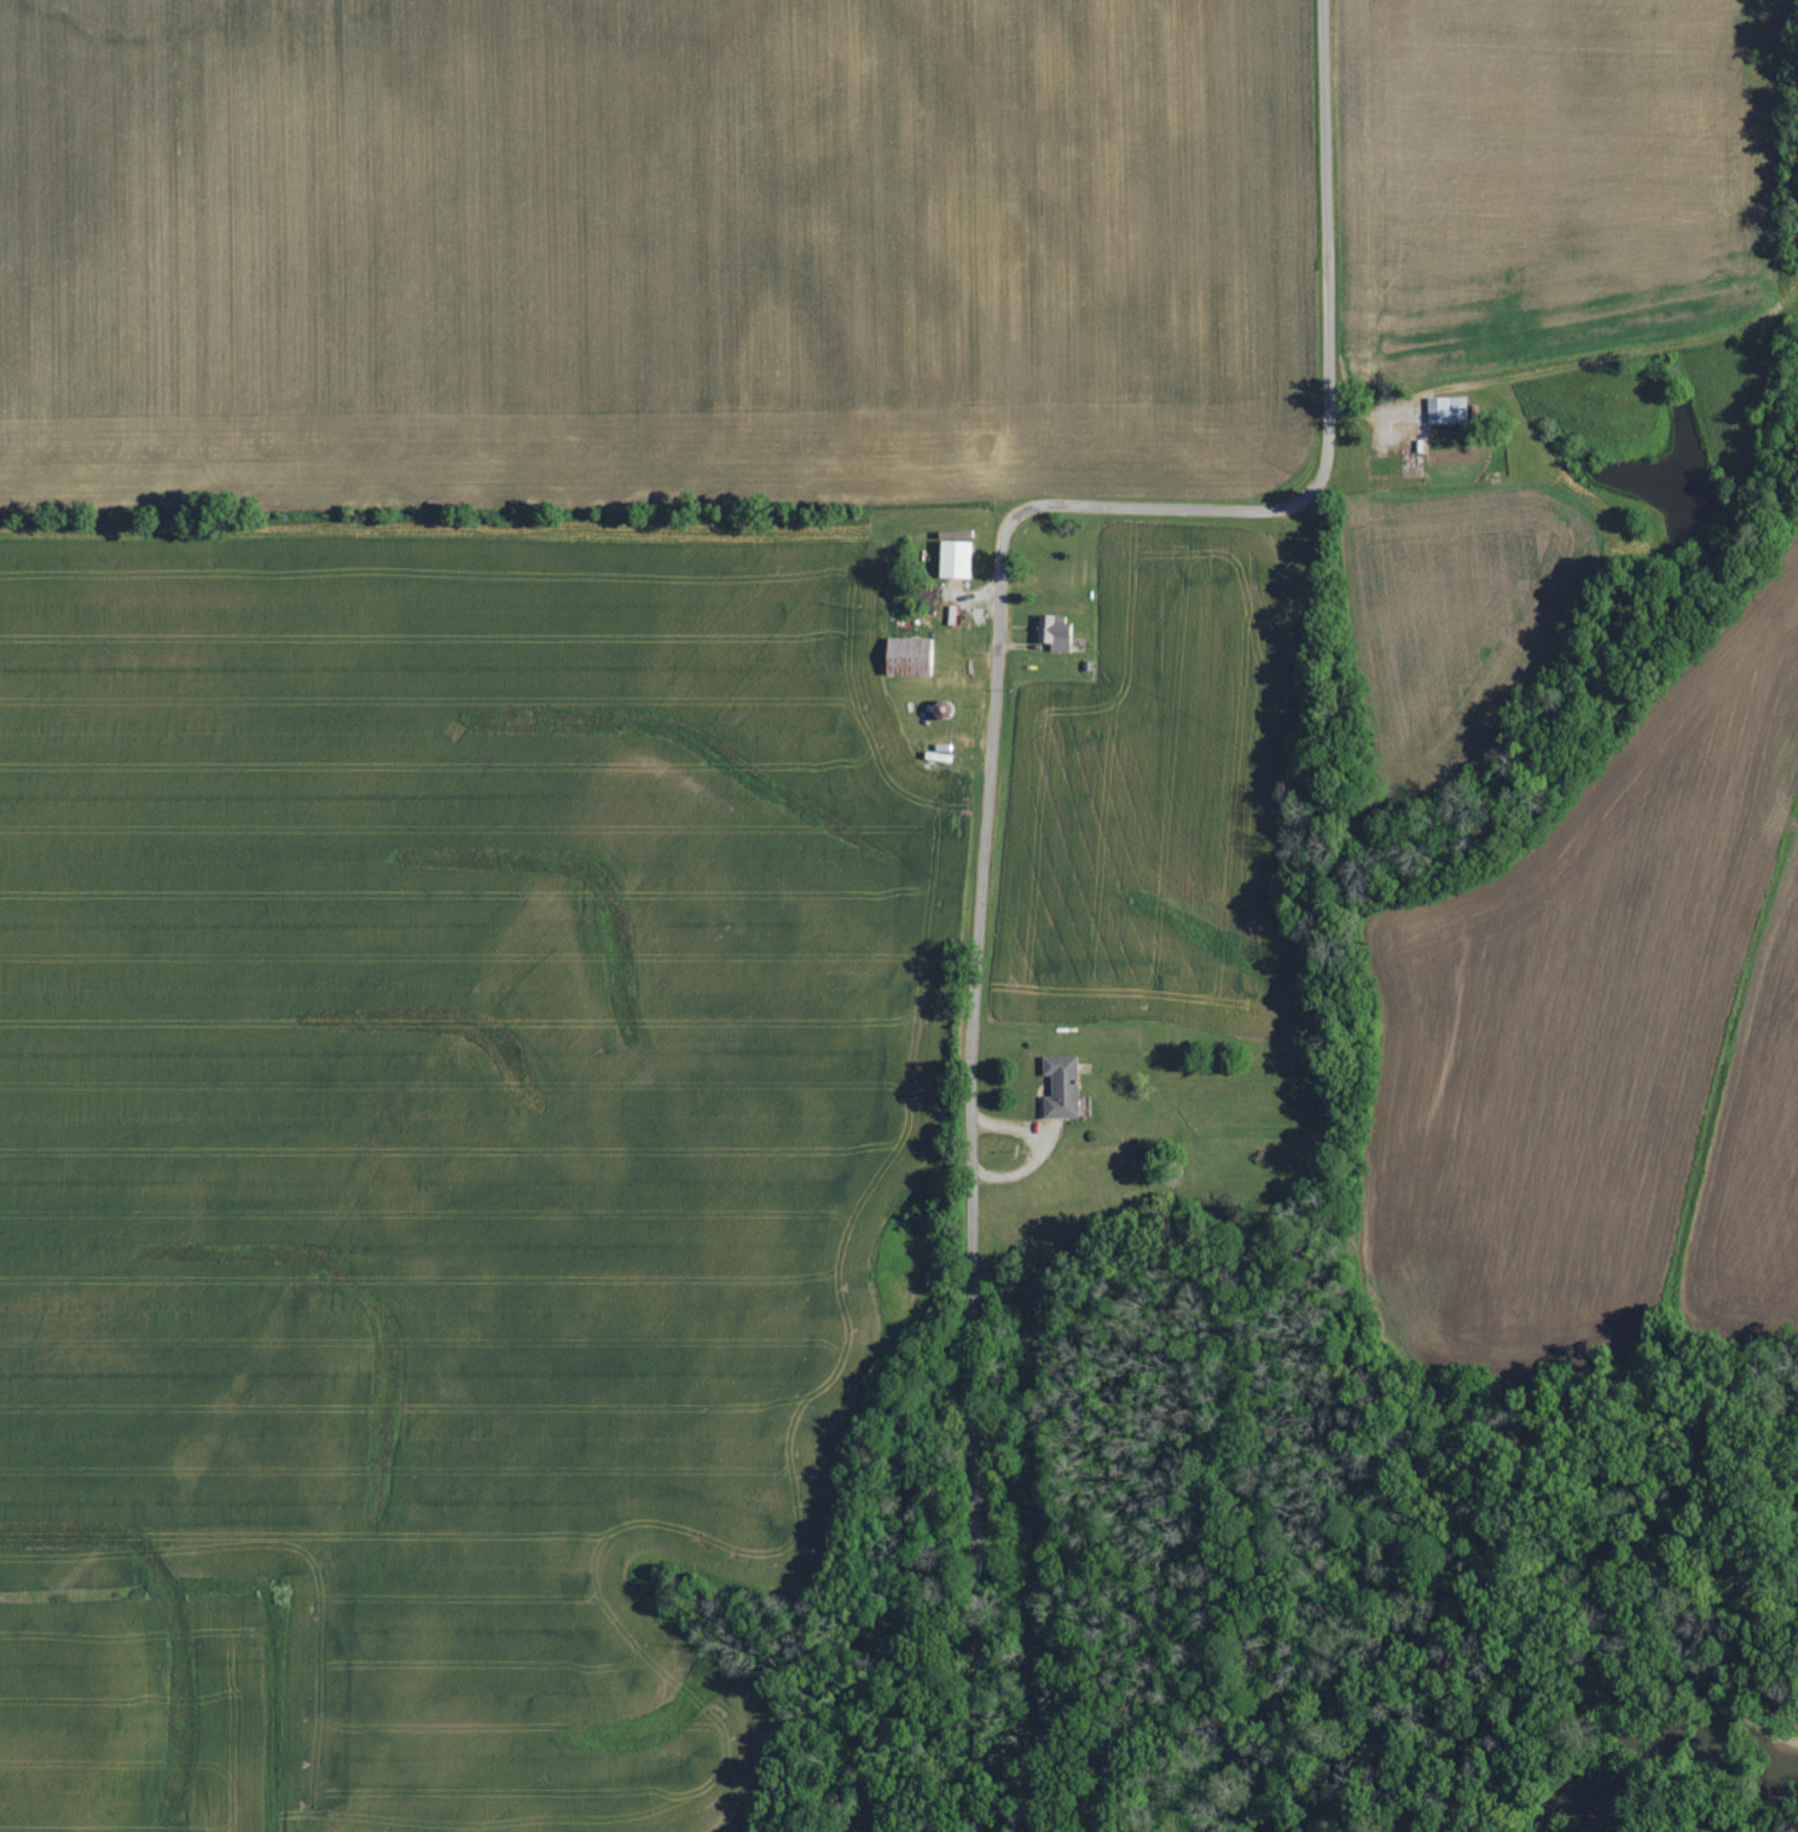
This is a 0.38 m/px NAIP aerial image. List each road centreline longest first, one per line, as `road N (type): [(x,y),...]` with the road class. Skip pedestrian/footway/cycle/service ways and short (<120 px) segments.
road 1 (residential): [(978,1831),(979,549),(1011,509),(1284,435),(1318,388),(1314,0)]

